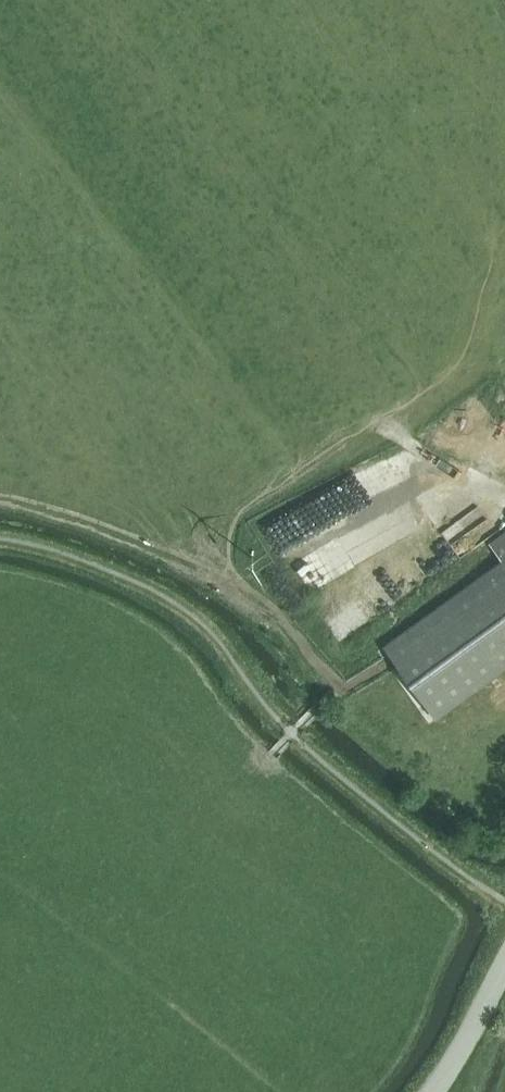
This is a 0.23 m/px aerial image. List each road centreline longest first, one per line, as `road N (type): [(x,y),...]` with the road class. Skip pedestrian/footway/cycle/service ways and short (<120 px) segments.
road 1 (track): [(0,500),(95,519),(235,571),(338,690)]
road 2 (track): [(469,481),(372,422),(327,463),(261,503),(239,528),(235,571)]
road 3 (tertiary): [(434,1091),(504,966)]

